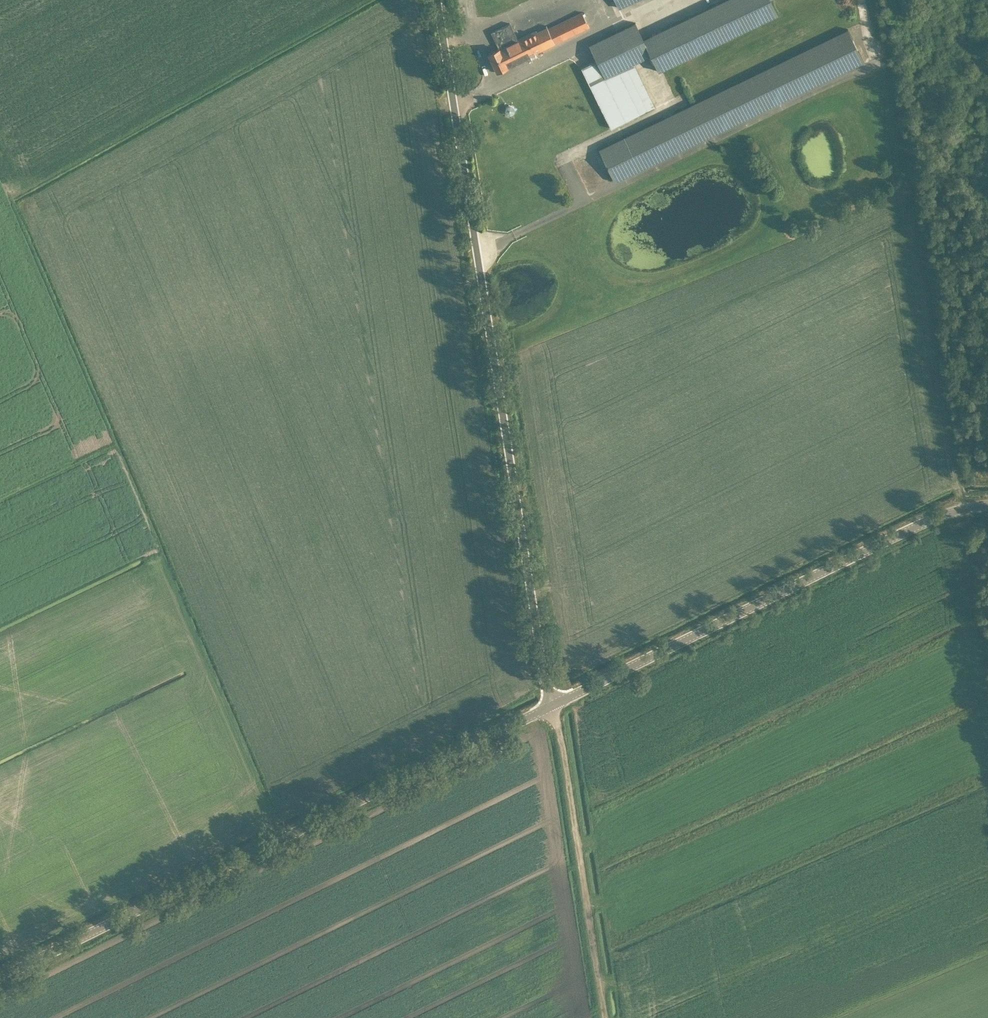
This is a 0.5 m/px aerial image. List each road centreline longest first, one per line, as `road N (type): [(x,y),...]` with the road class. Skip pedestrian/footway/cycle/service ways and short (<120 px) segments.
road 1 (unclassified): [(556,705),(429,0)]
road 2 (unclassified): [(0,979),(556,705)]
road 3 (unclassified): [(556,705),(934,517),(987,504)]
road 4 (track): [(605,1017),(556,705)]

